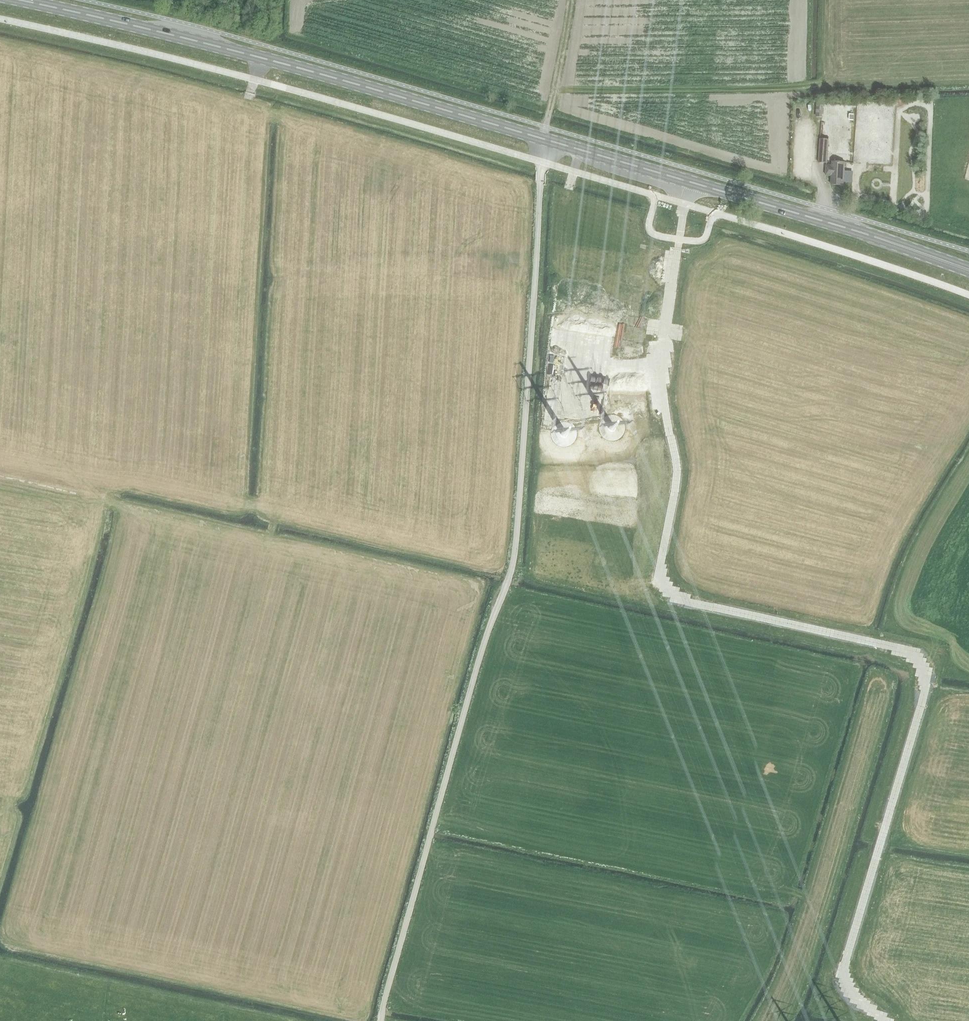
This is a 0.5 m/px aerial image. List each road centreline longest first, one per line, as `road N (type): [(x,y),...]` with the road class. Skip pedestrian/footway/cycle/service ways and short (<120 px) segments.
road 1 (primary): [(968,270),(543,140),(131,25),(9,0)]

